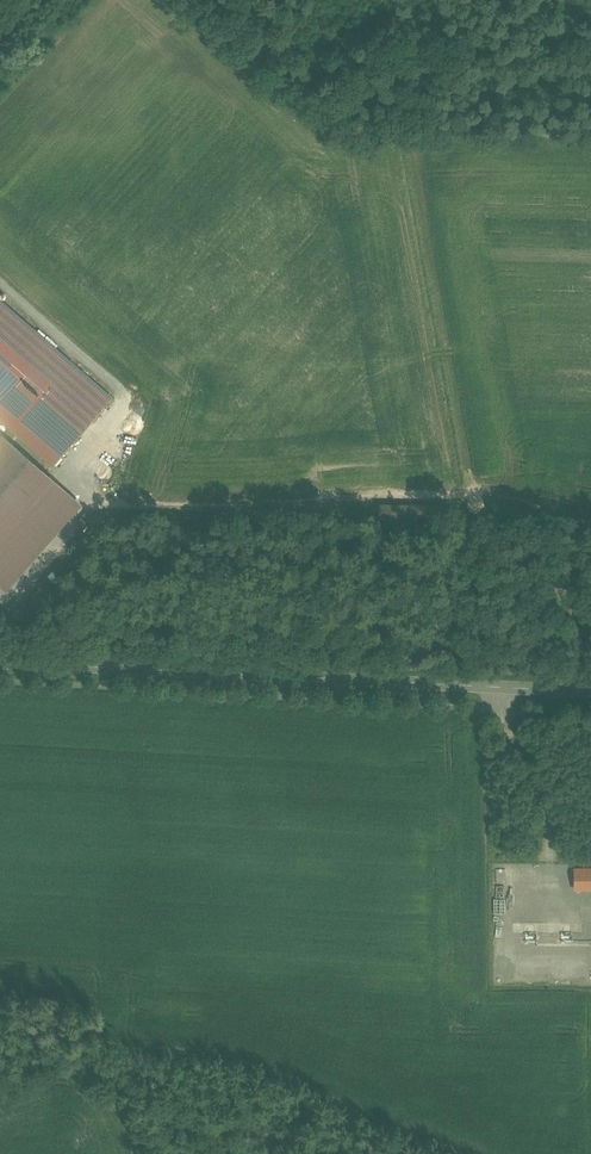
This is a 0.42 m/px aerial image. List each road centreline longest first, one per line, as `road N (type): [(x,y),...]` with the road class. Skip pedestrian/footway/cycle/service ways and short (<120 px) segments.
road 1 (secondary): [(590,688),(0,657)]

